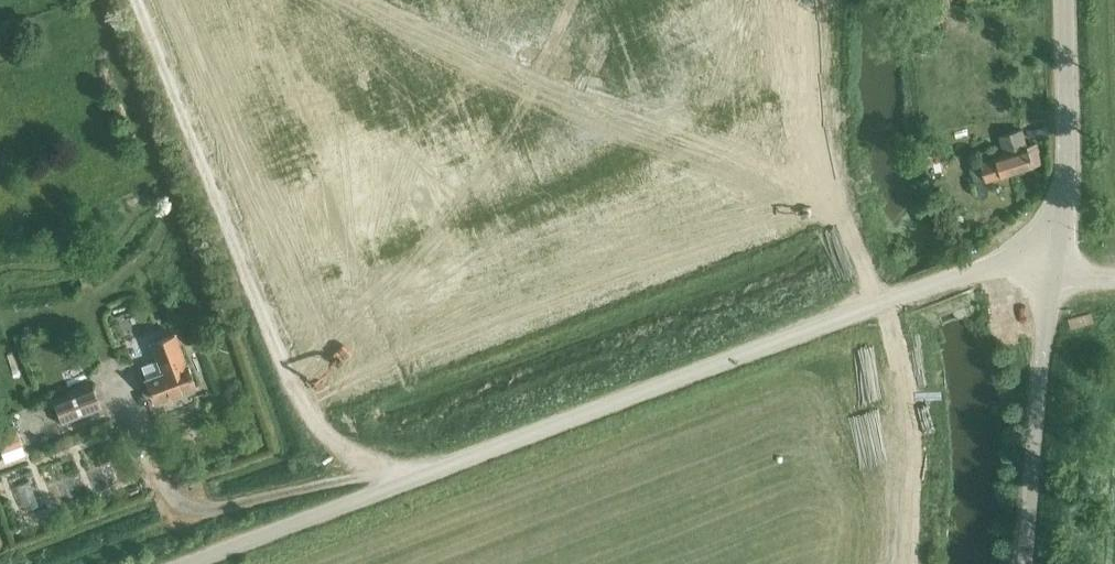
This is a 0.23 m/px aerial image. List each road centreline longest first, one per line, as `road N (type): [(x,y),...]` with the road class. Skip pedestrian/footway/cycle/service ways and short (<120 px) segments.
road 1 (unclassified): [(1055,267),(970,274),(185,563)]
road 2 (track): [(401,483),(330,438),(298,394),(134,0)]
road 3 (tertiary): [(1028,563),(1055,267)]
road 4 (tertiary): [(1055,267),(1066,164),(1065,0)]

